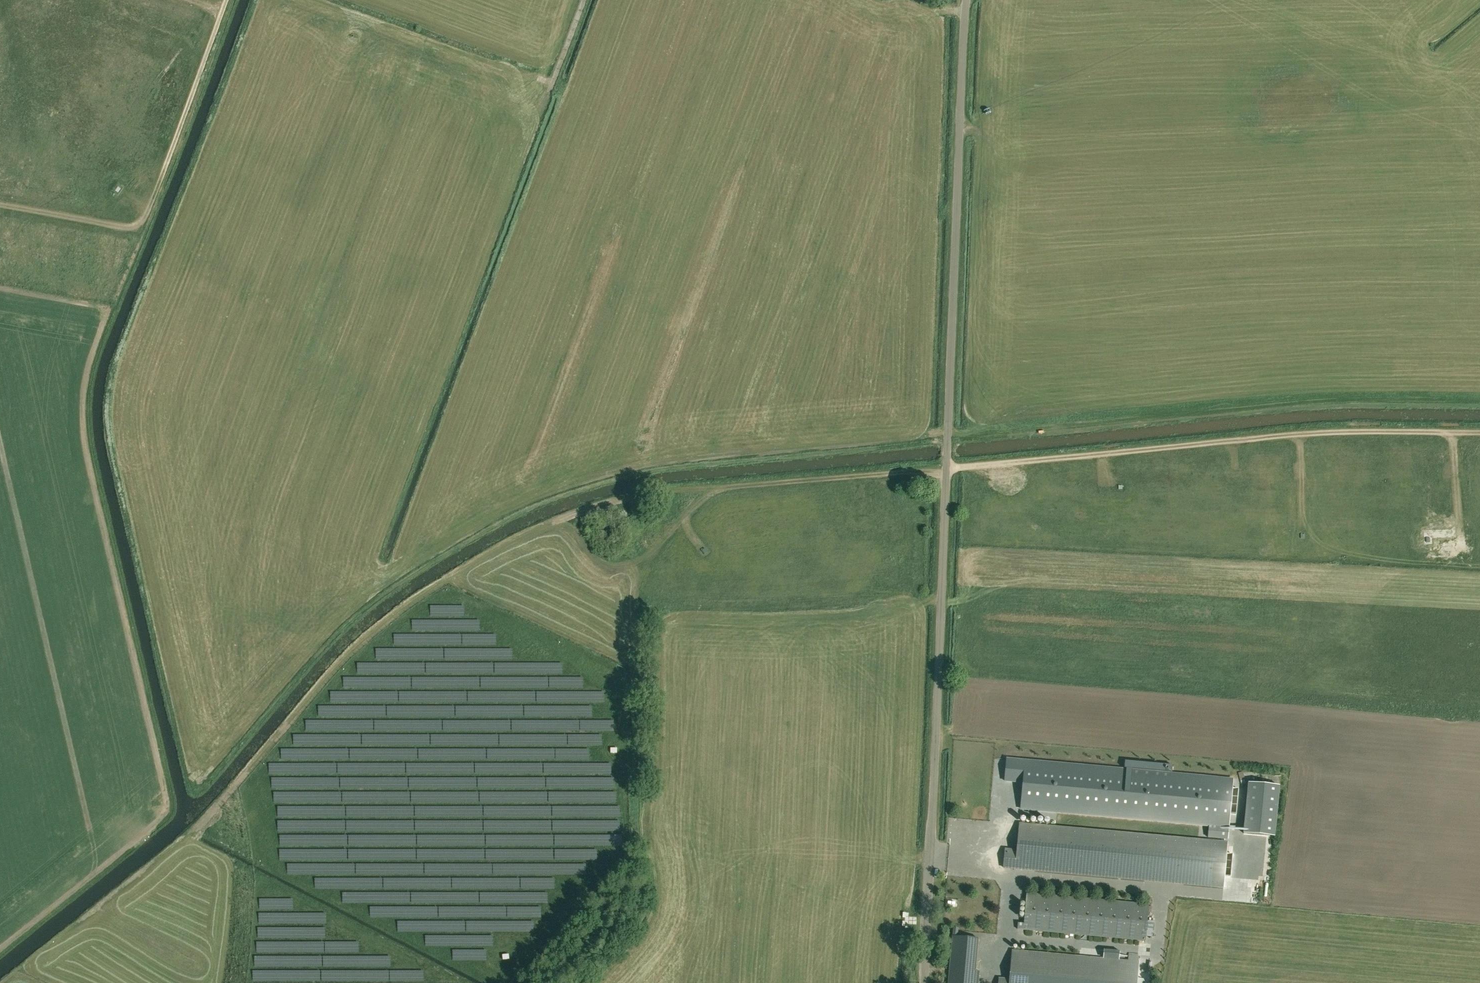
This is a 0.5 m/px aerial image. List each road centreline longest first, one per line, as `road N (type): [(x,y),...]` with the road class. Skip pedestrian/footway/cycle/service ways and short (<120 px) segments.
road 1 (unclassified): [(927,982),(968,0)]

